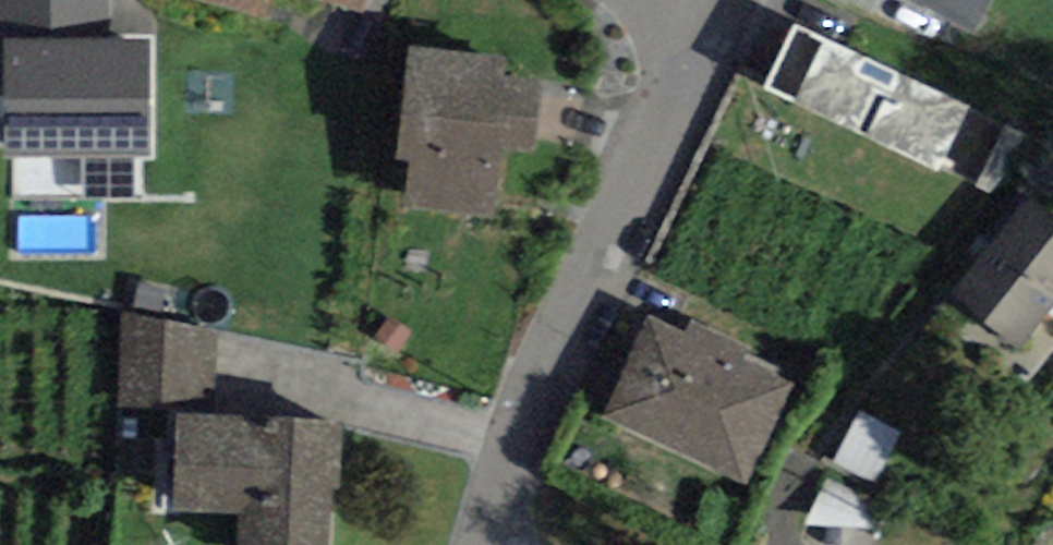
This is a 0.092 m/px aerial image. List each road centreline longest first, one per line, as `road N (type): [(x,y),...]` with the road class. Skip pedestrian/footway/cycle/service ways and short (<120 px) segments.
road 1 (residential): [(479,544),(707,19)]

